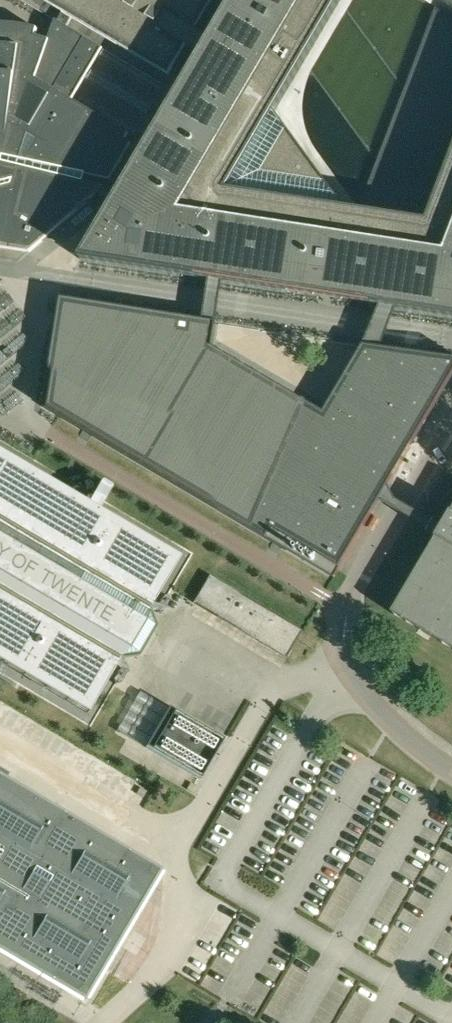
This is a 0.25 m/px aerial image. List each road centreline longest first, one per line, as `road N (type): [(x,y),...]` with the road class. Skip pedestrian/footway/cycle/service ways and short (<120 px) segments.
road 1 (unclassified): [(451,421),(341,607),(338,640),(343,660),(381,713),(451,769)]

